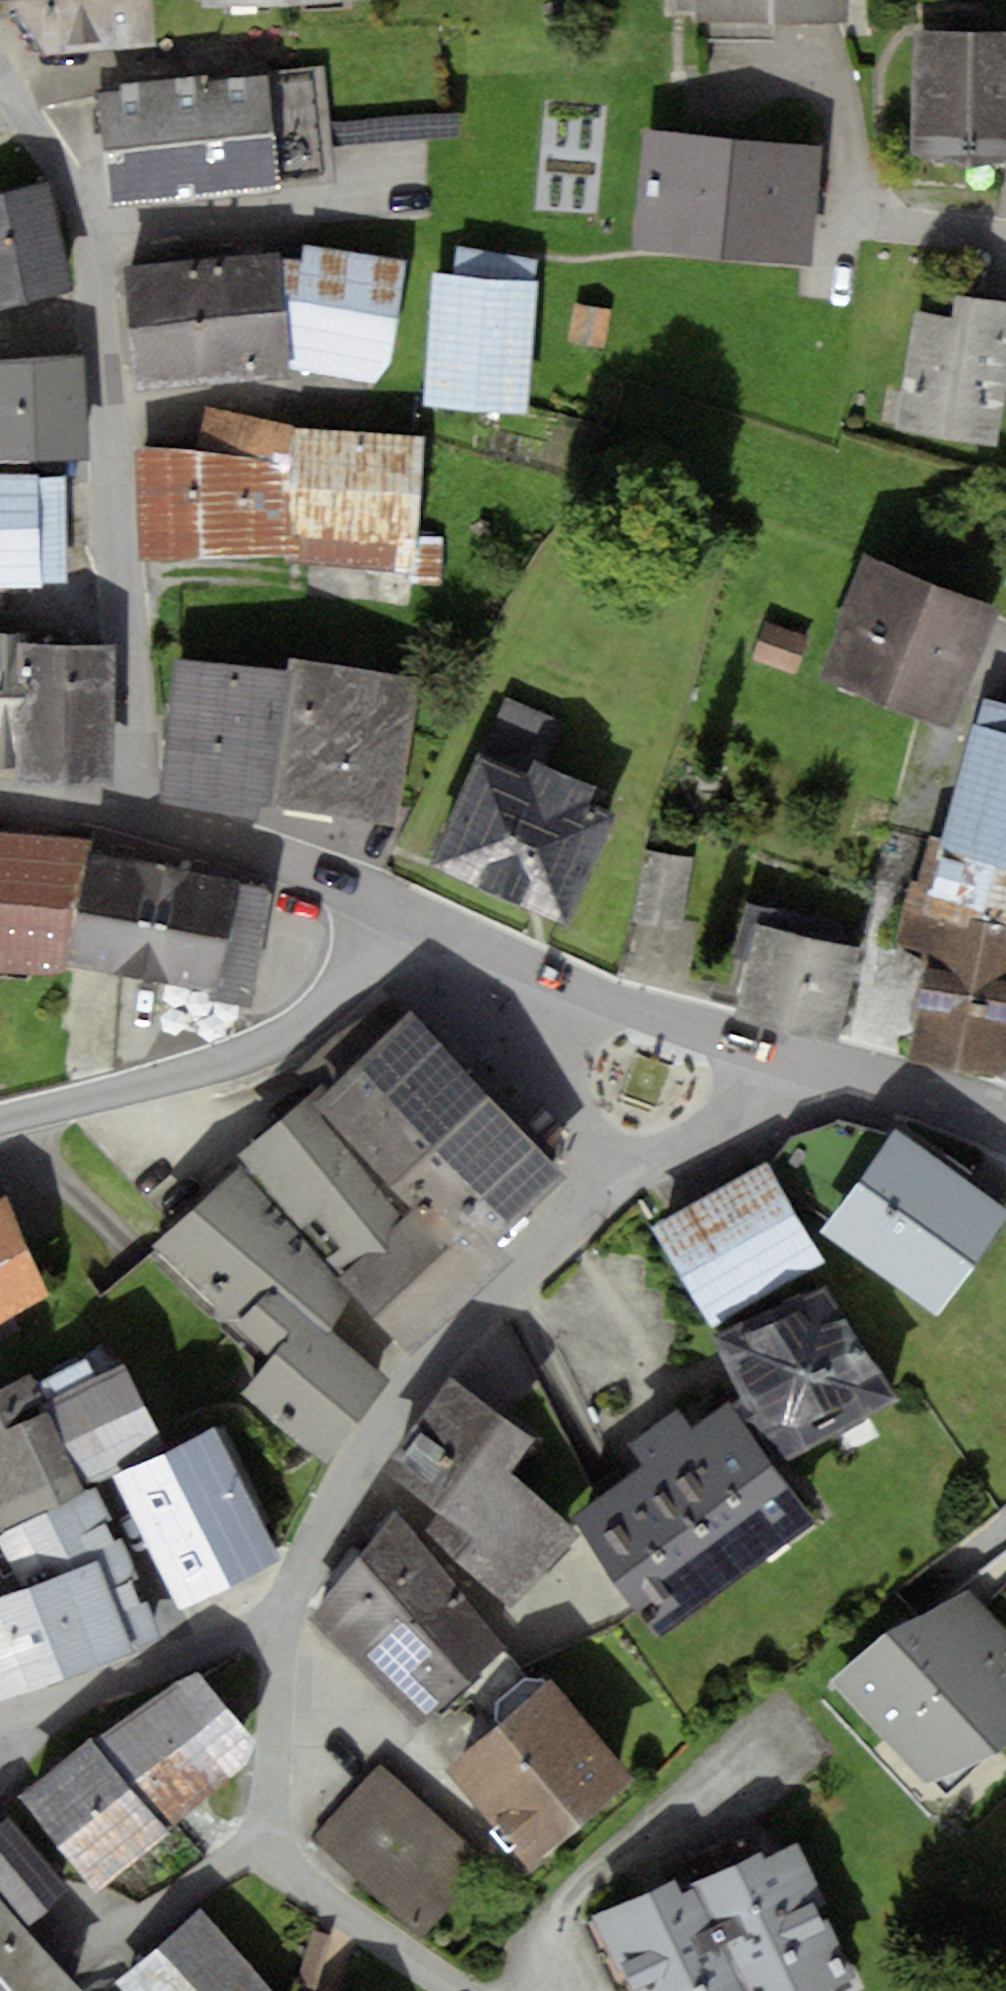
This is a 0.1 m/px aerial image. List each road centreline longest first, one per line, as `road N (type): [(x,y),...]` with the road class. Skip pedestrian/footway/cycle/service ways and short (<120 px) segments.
road 1 (residential): [(283,1639),(325,1532),(406,1400),(570,1217),(601,1192),(711,1136),(769,1091),(784,1055)]
road 2 (residential): [(141,822),(137,639),(89,232),(0,79)]
road 3 (residential): [(0,1124),(208,1072),(324,1025),(386,959),(408,913)]
road 4 (residential): [(283,1639),(281,1792),(292,1852),(337,1908),(460,1990)]
road 5 (tertiary): [(408,913),(590,994),(784,1055)]
road 6 (residential): [(0,1716),(283,1639)]
road 7 (tertiary): [(141,822),(244,844),(408,913)]
road 8 (tertiary): [(784,1055),(948,1085),(1005,1113)]
road 9 (tertiary): [(0,800),(141,822)]

